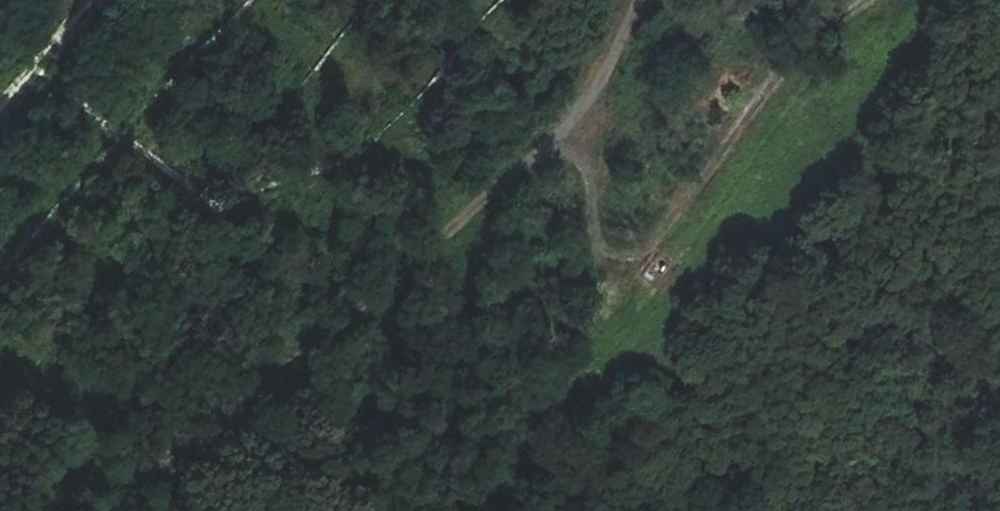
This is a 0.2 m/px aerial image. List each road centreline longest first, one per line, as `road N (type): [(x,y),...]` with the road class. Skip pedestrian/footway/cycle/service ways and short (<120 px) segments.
road 1 (track): [(156,474),(567,134),(613,63),(640,0)]
road 2 (track): [(869,0),(798,51),(612,289),(553,385)]
road 3 (track): [(61,510),(100,487),(156,474),(245,481),(353,510)]
road 4 (track): [(567,134),(612,289)]

